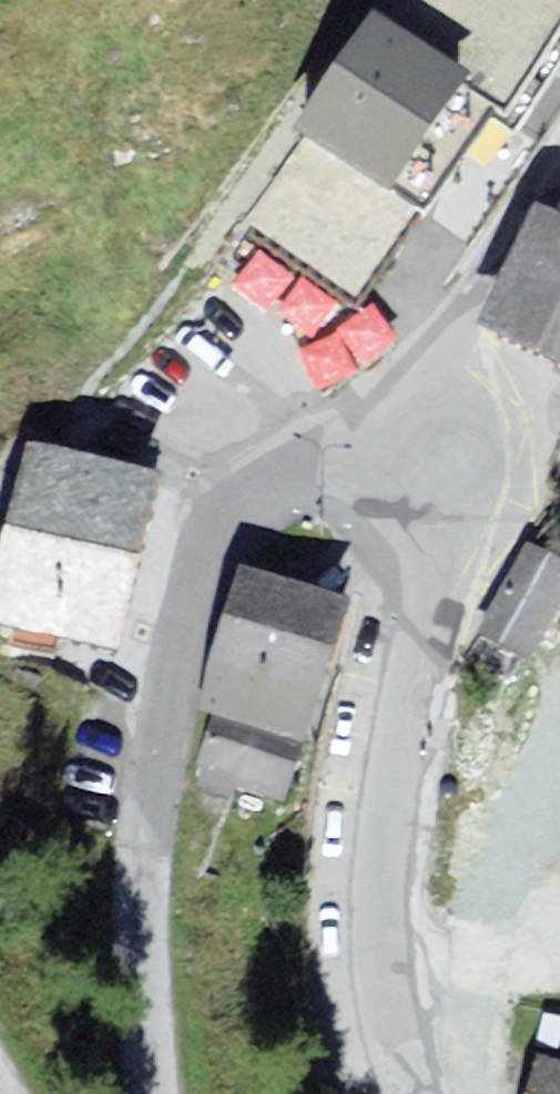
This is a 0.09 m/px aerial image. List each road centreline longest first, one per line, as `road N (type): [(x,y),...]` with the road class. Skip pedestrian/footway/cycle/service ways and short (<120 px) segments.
road 1 (unclassified): [(408,436),(340,421),(274,441),(243,466),(217,516),(151,730),(142,840),(169,1093)]
road 2 (tertiary): [(408,436),(442,471),(458,530),(408,700),(386,853),(384,974),(391,1026),(416,1093)]
road 3 (residential): [(408,436),(452,340),(559,168)]

